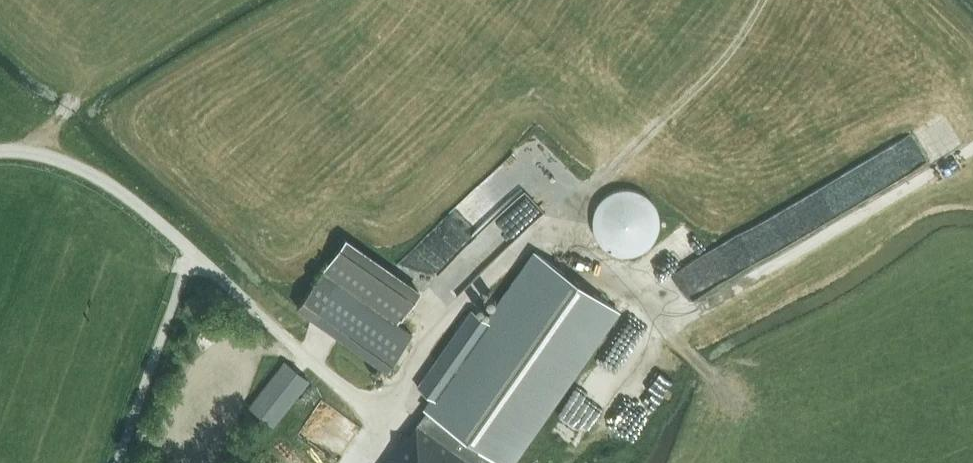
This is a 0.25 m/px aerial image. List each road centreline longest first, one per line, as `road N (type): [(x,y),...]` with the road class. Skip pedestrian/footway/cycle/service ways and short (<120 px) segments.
road 1 (track): [(972,148),(699,311),(653,313),(539,233),(434,332),(376,414)]
road 2 (track): [(764,0),(725,60),(546,238)]
road 3 (unclassified): [(192,251),(92,174),(0,151)]
road 4 (track): [(739,402),(653,313)]

